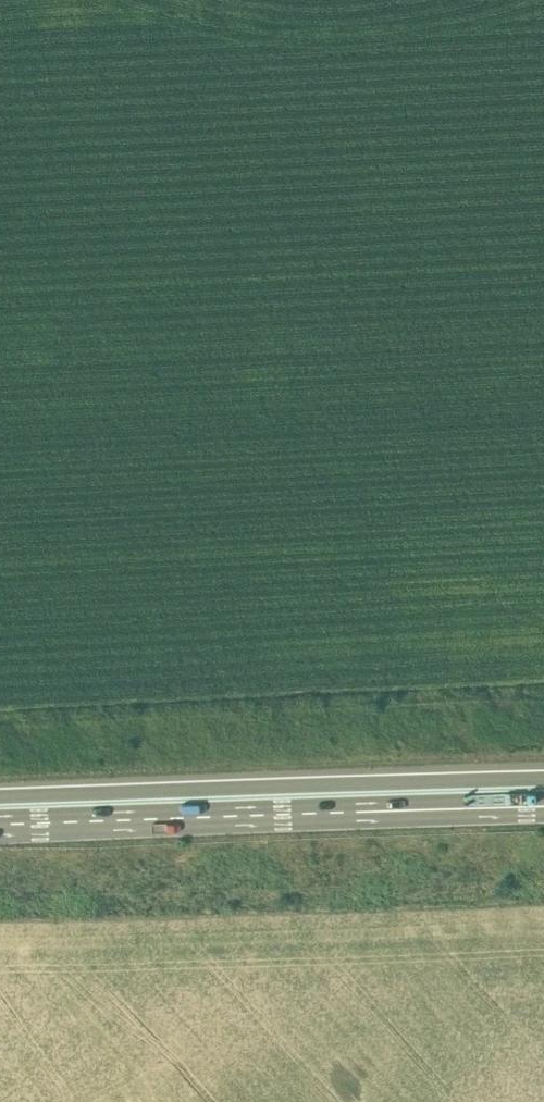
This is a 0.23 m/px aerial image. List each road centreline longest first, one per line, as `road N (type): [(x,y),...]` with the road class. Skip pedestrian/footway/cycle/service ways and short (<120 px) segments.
road 1 (trunk): [(543,772),(0,791)]
road 2 (trunk): [(215,812),(543,794)]
road 3 (trunk): [(215,812),(543,808)]
road 4 (trunk): [(0,819),(215,812)]

